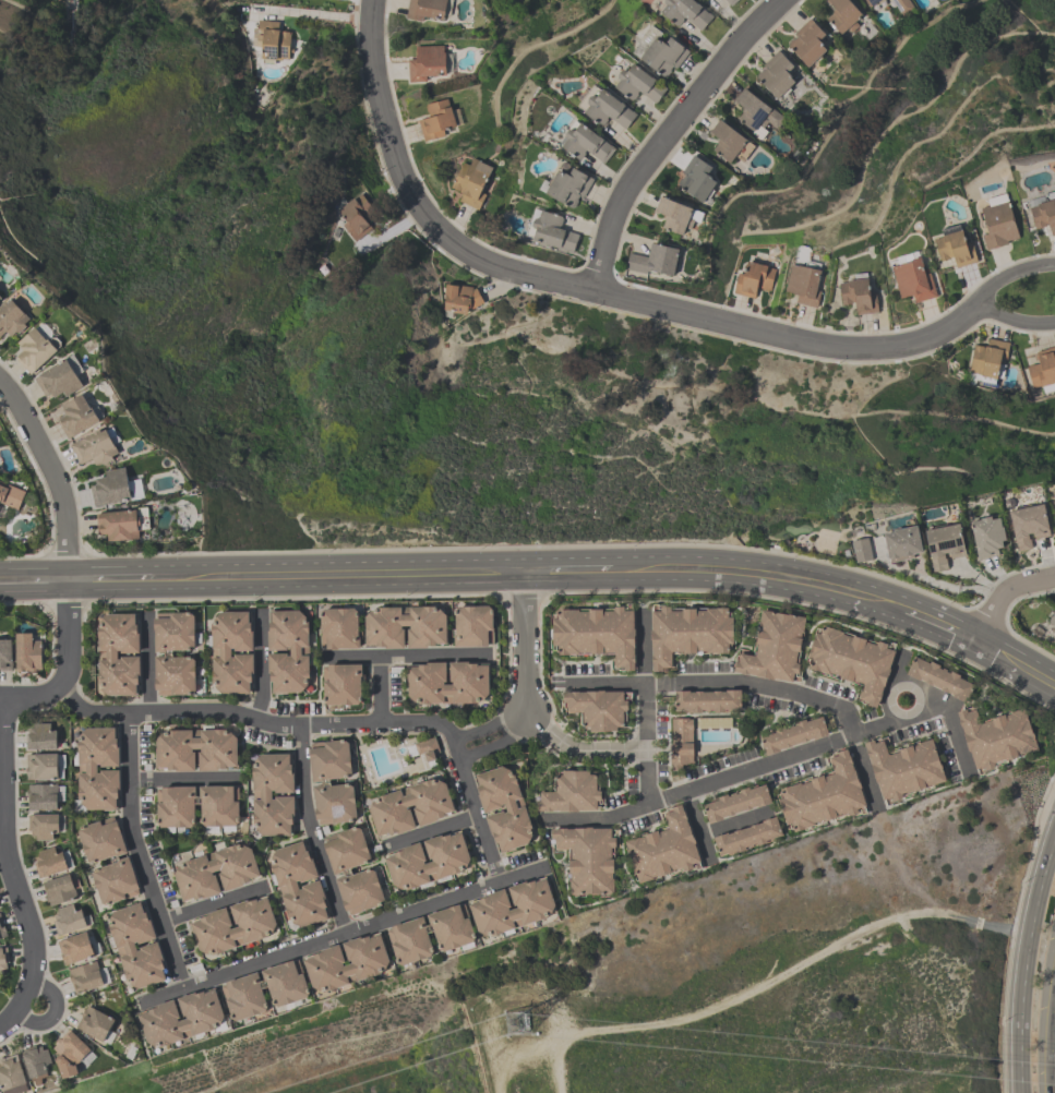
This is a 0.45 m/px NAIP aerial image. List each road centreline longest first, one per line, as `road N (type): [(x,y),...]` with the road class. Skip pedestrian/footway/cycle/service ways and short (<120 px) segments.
road 1 (residential): [(969,312),(919,341),(818,344),(477,257),(449,242),(405,184),(382,109),(371,40),(374,0)]
road 2 (residential): [(546,868),(140,1001)]
road 3 (residential): [(56,686),(99,713),(217,711),(288,725),(424,722),(446,731),(454,747)]
road 4 (secondary): [(153,578),(523,570)]
road 5 (residential): [(541,820),(609,819),(892,721)]
road 6 (residential): [(595,290),(619,206),(643,167),(781,0)]
road 7 (residential): [(852,735),(840,709),(792,692),(741,683),(565,684)]
road 8 (residential): [(127,712),(128,817),(181,987)]
road 9 (residential): [(13,1013),(33,947),(4,849),(0,740)]
road 10 (secondary): [(615,570),(696,570),(853,594)]
road 11 (residential): [(454,747),(525,717),(523,570)]
road 12 (residential): [(300,725),(307,816),(344,934)]
road 13 (residential): [(0,388),(20,404),(60,491),(68,579)]
road 14 (primary): [(1039,893),(1021,1020),(1022,1092)]
road 15 (residential): [(648,805),(642,612)]
road 16 (residential): [(1054,264),(1017,269),(969,312),(1054,322)]
road 17 (residential): [(322,656),(489,656)]
road 18 (residential): [(68,579),(65,671),(43,693),(0,698)]
road 19 (residential): [(454,747),(495,885)]
road 20 (residential): [(525,717),(584,753),(646,749)]
road 21 (residential): [(969,774),(945,706),(892,721)]
road 22 (primary): [(1049,1092),(1054,972)]

